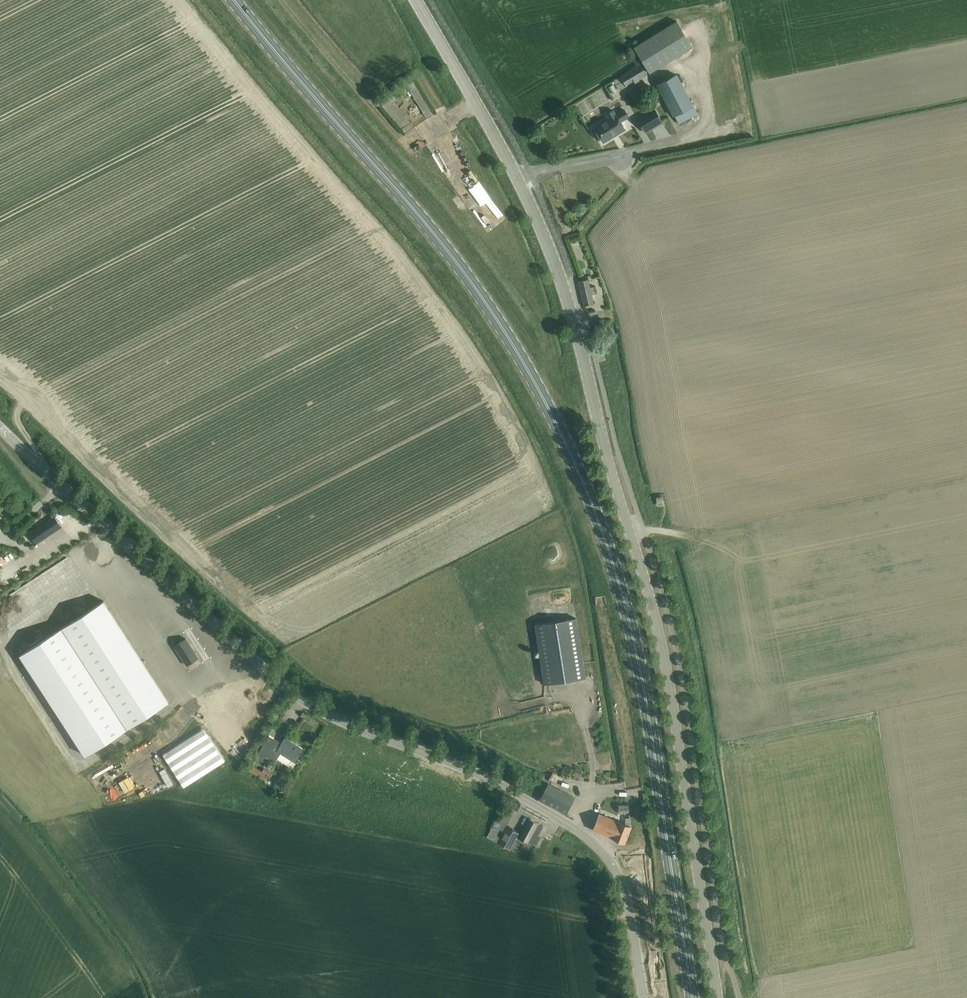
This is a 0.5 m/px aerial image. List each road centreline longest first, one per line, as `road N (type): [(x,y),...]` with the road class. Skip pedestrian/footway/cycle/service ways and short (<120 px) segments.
road 1 (primary): [(692,997),(632,631),(568,448),(514,347),(443,246),(234,0)]
road 2 (tertiary): [(717,997),(674,693),(567,287),(518,178),(418,0)]
road 3 (unclassified): [(645,997),(623,885),(590,837),(486,778),(306,702),(0,427)]

